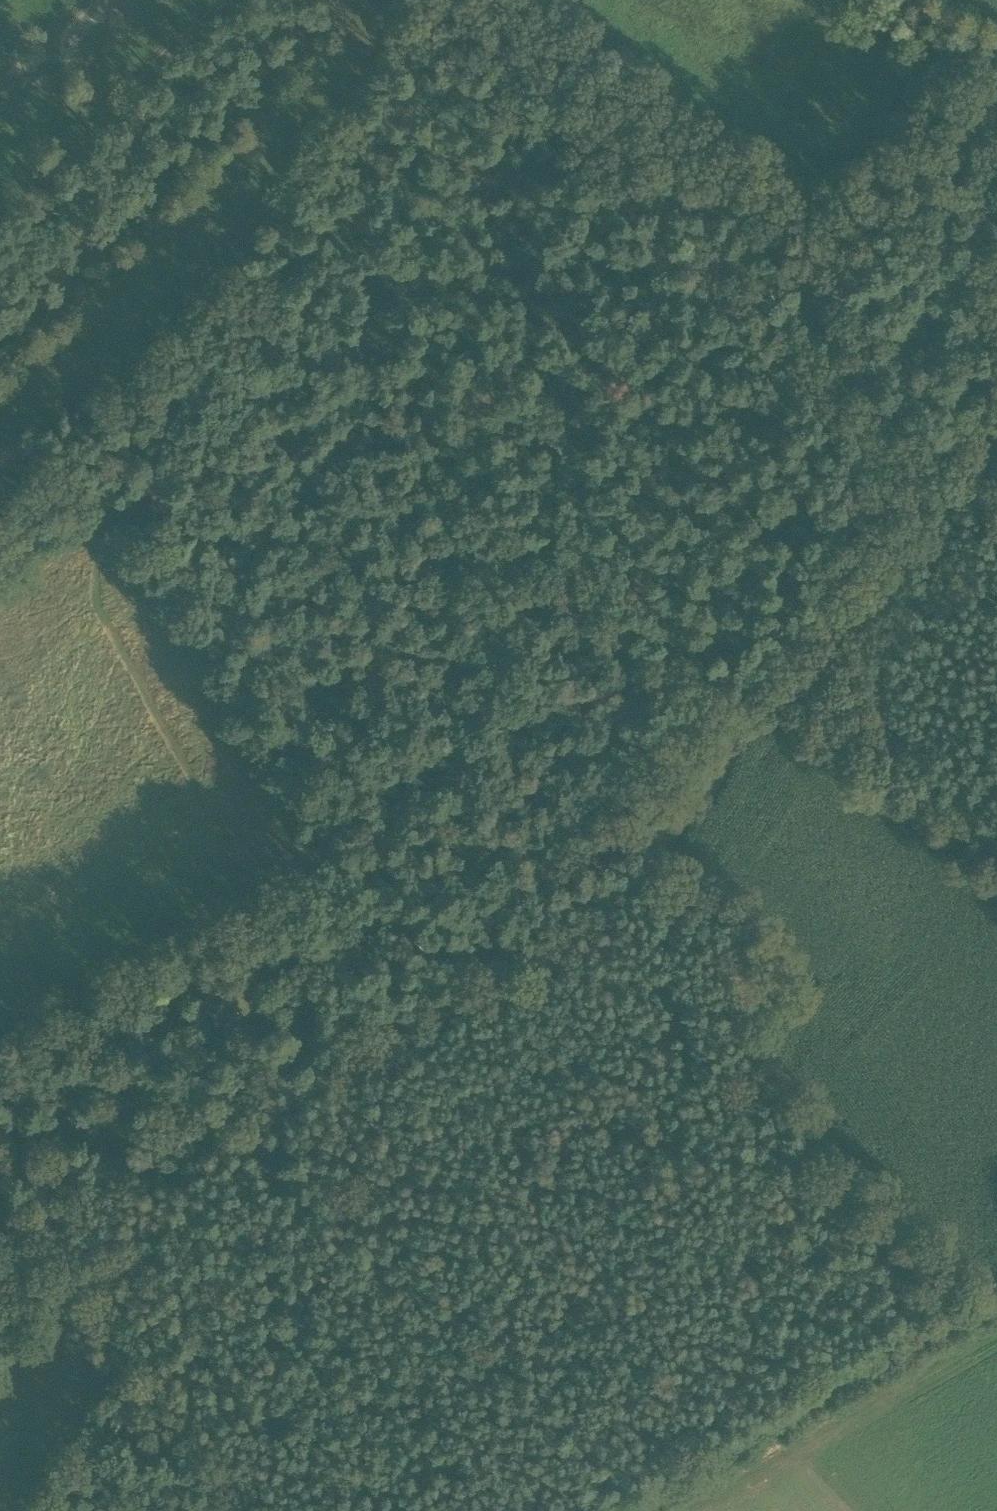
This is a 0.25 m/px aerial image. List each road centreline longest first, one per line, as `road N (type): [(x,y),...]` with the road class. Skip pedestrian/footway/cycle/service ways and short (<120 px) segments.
road 1 (track): [(0,1247),(508,981),(577,932),(706,801),(755,688),(919,463)]
road 2 (track): [(919,463),(783,361),(635,215),(585,141),(464,0)]
road 3 (track): [(117,507),(135,410),(398,45),(401,0)]
road 4 (track): [(996,1289),(958,1320),(631,1510)]

